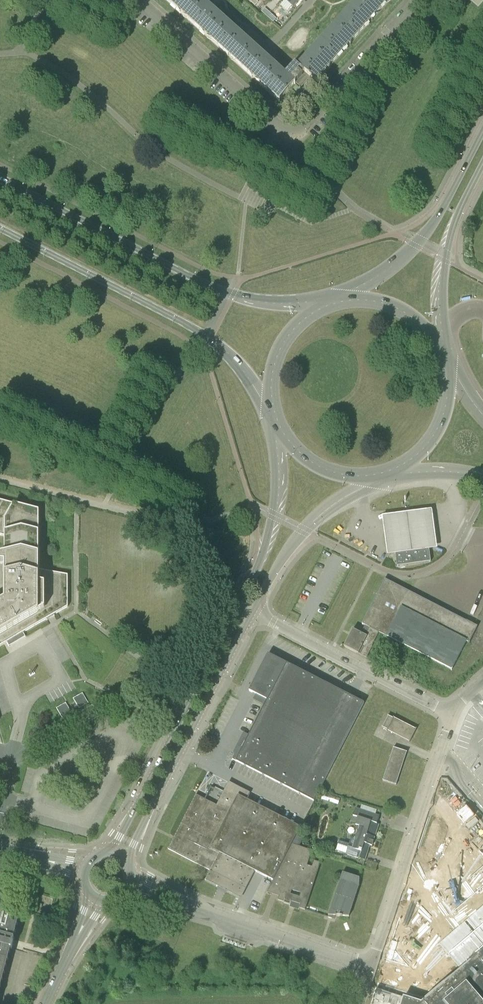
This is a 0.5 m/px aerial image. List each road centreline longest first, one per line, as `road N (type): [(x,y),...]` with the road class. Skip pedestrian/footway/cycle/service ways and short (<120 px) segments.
road 1 (tertiary): [(277,420),(278,491),(260,558),(108,851)]
road 2 (primary): [(330,304),(255,301),(223,290),(0,179)]
road 3 (primary): [(0,228),(211,338),(275,413)]
road 4 (tertiary): [(127,860),(254,611)]
road 5 (residential): [(372,967),(453,715)]
road 6 (residential): [(372,967),(132,885)]
road 7 (primary): [(482,129),(421,236),(339,302)]
road 8 (residential): [(453,715),(254,611)]
road 9 (primary): [(442,353),(446,251),(482,165)]
road 10 (residential): [(286,127),(140,0)]
road 11 (tertiary): [(254,611),(305,529),(383,473)]
road 12 (residential): [(286,127),(306,123),(416,0)]
road 13 (primary): [(330,304),(282,345),(272,375),(275,413)]
road 14 (primary): [(391,471),(416,457),(440,426),(445,363)]
road 15 (primary): [(277,420),(316,465),(341,474),(383,473)]
road 16 (primary): [(442,353),(402,310),(339,302)]

